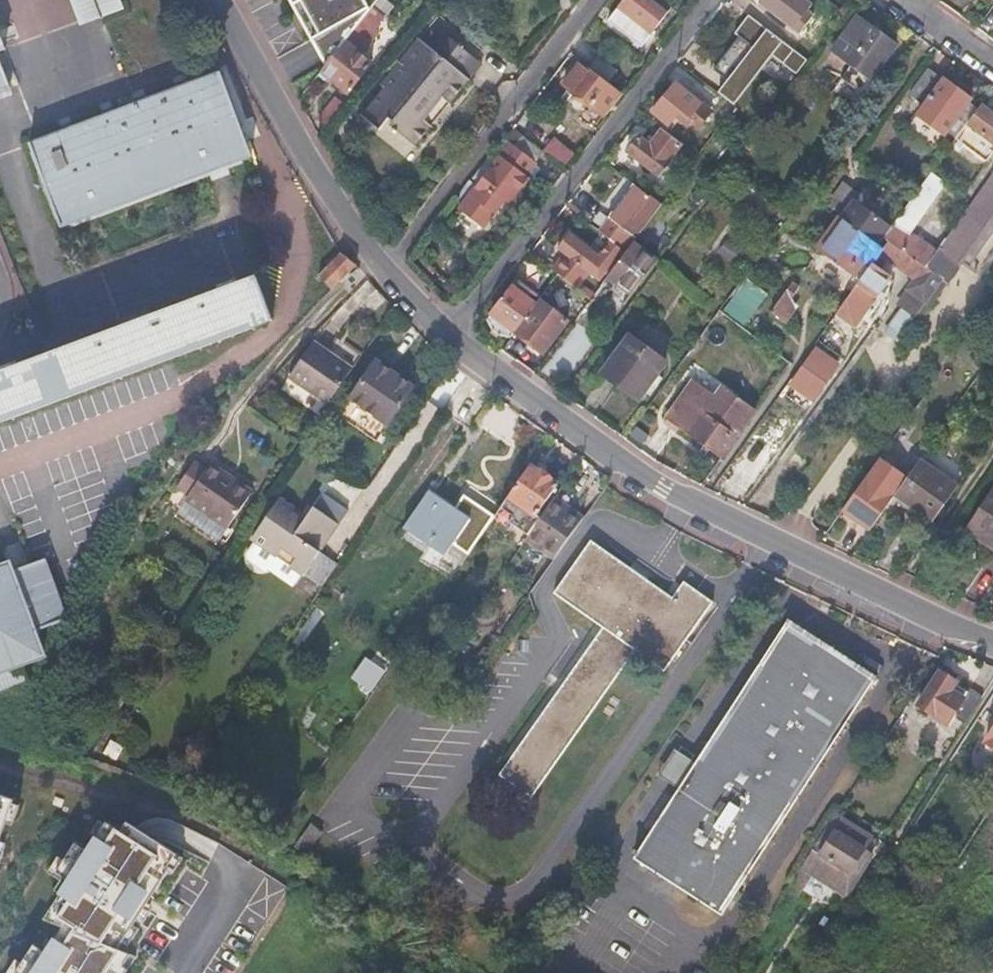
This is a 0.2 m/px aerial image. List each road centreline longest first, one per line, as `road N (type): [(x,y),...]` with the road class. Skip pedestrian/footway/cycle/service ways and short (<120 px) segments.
road 1 (residential): [(218,0),(311,168),(386,270),(500,373),(664,487),(992,642)]

